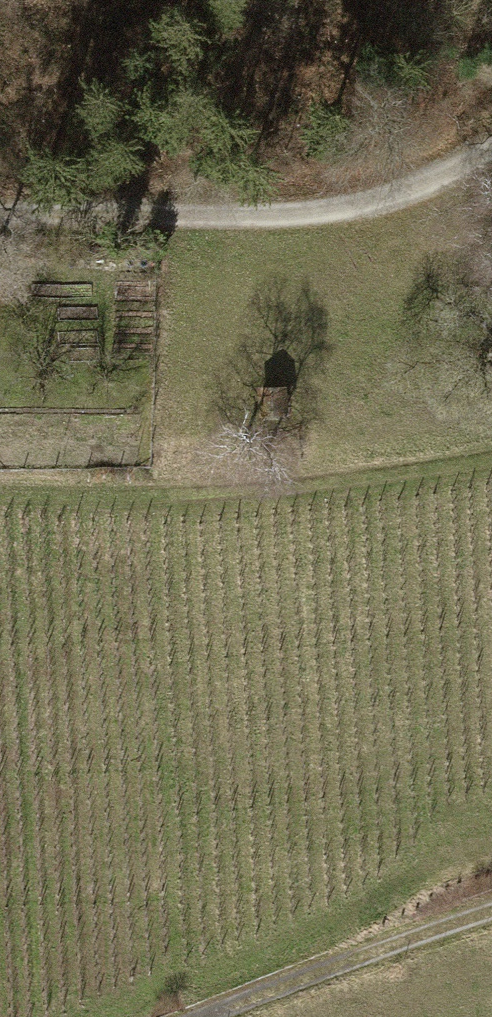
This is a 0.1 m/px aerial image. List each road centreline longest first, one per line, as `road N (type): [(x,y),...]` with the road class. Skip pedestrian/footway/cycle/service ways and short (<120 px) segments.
road 1 (track): [(0,222),(311,216),(415,198),(491,158)]
road 2 (track): [(0,515),(291,503),(491,469)]
road 3 (track): [(196,1016),(401,940),(491,916)]

